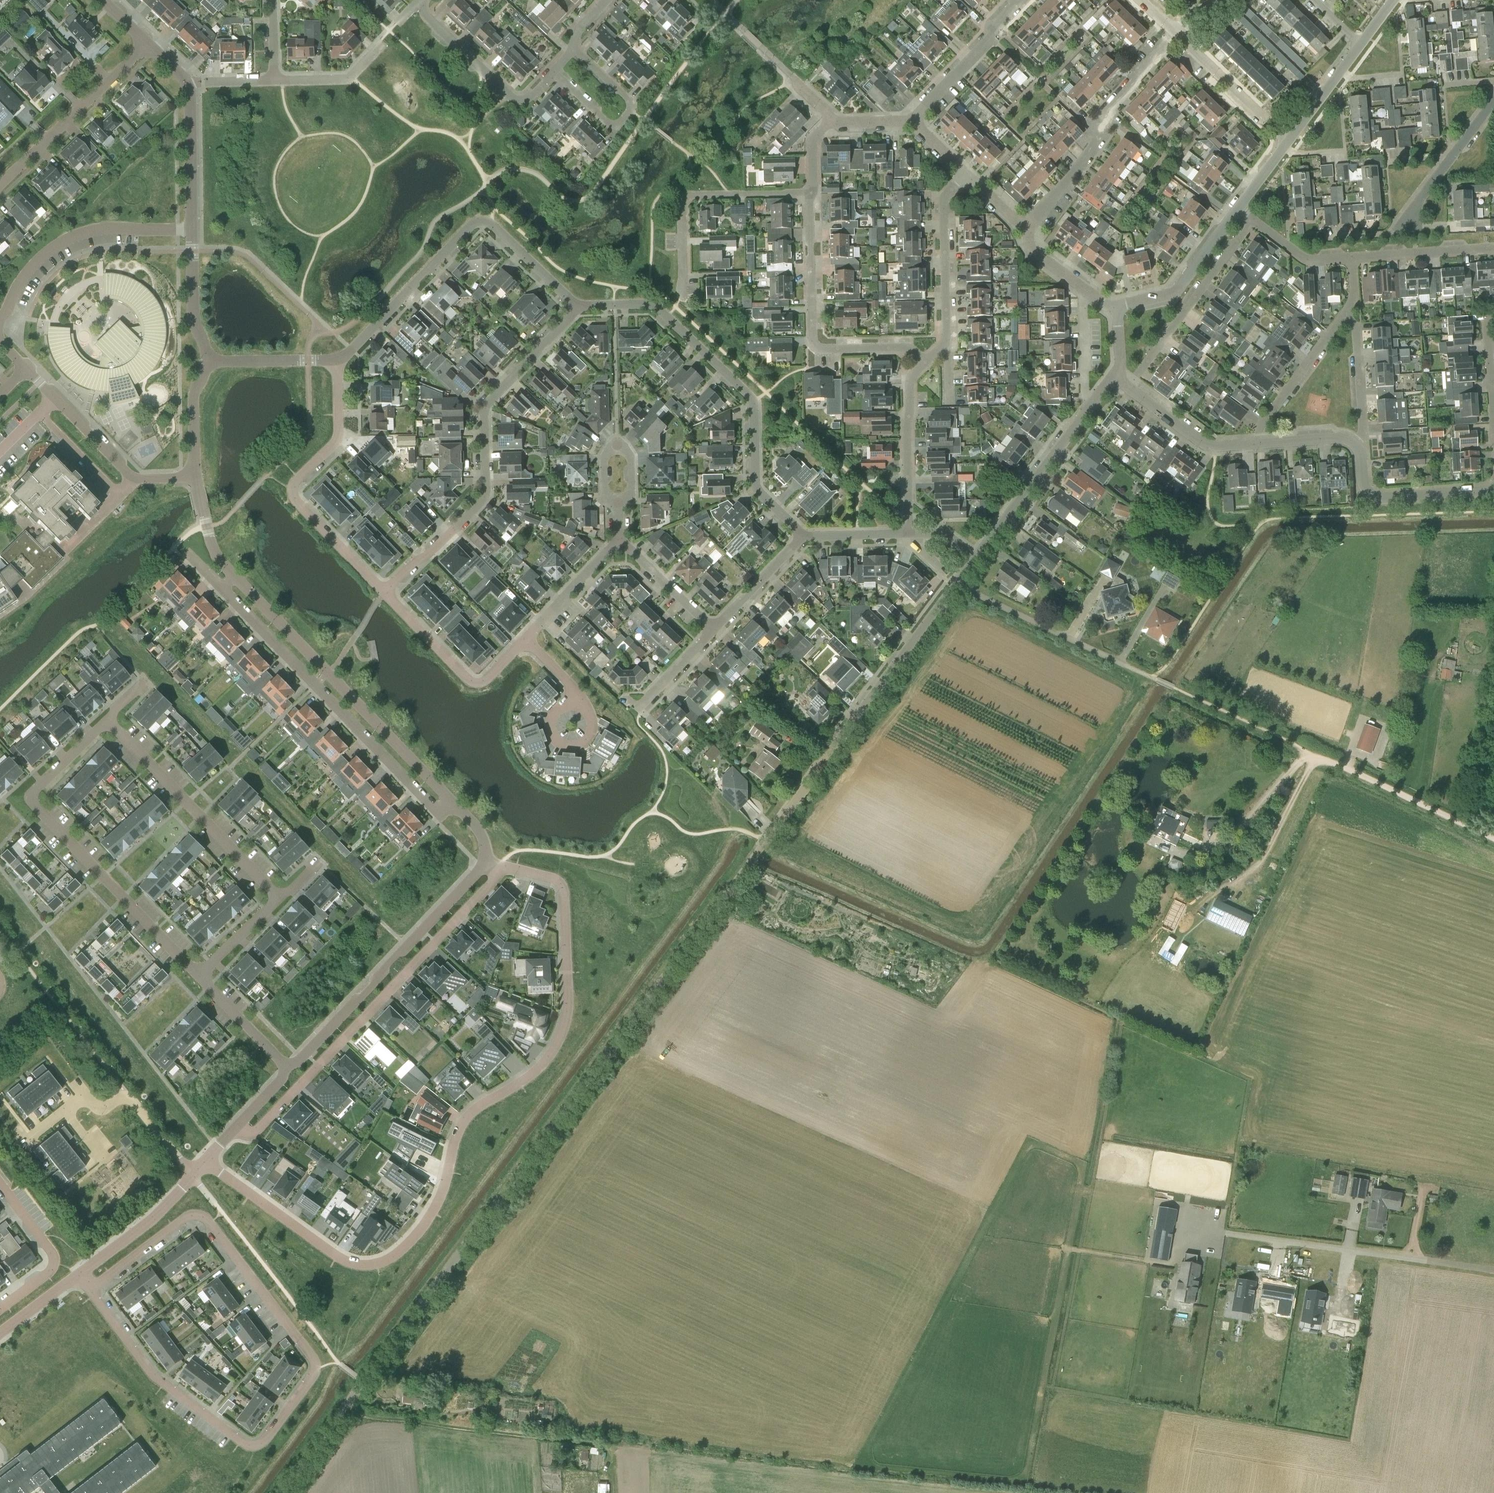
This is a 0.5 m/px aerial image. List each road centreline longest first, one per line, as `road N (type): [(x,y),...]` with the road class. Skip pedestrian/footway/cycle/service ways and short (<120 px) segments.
road 1 (unclassified): [(281,1492),(956,582)]
road 2 (residential): [(205,1162),(343,1260),(377,1264),(399,1254),(439,1202),(461,1125),(533,1074),(564,1030),(564,888),(506,867)]
road 3 (residential): [(91,1290),(154,1376),(246,1444),(266,1440),(312,1376),(312,1357),(204,1218),(185,1218),(99,1283)]
road 4 (residential): [(506,867),(258,1132),(237,1129)]
road 5 (residential): [(385,592),(481,501),(485,407),(578,306)]
road 6 (residential): [(201,977),(28,794),(107,719)]
road 7 (residential): [(804,537),(755,493),(751,394),(658,307),(615,305)]
road 8 (residential): [(220,589),(440,816),(453,803)]
road 9 (unclassified): [(453,803),(233,577)]
road 10 (residential): [(578,306),(483,219),(352,351)]
road 11 (unclassified): [(286,1068),(486,862)]
road 12 (residential): [(385,592),(292,489),(339,436),(338,360)]
road 13 (residential): [(1493,1270),(1228,1234)]
road 14 (residential): [(924,362),(912,350),(816,346),(810,194)]
road 15 (residential): [(107,719),(280,899)]
road 16 (residential): [(1026,231),(1098,141),(1103,116),(1175,36)]
road 17 (track): [(1274,734),(1493,839)]
road 18 (residential): [(191,229),(112,228),(66,240),(29,270),(0,319)]
road 19 (residential): [(682,297),(683,198),(810,194)]
road 20 (residential): [(956,582),(1157,680)]
road 21 (residential): [(27,369),(133,480),(196,476)]
road 22 (residential): [(1129,387),(1252,220)]
road 23 (track): [(1153,841),(1190,856),(1241,843),(1308,751)]
road 24 (residential): [(0,184),(148,45)]
road 25 (unclassified): [(975,558),(1093,402)]
road 26 (residential): [(526,640),(487,679),(470,681),(385,592)]
road 27 (residential): [(573,48),(629,102),(626,117),(609,123),(554,71)]
road 28 (residential): [(554,71),(517,100),(423,5)]
road 29 (residential): [(942,346),(944,199),(967,176)]
road 30 (residential): [(908,534),(909,378),(924,362)]
road 31 (track): [(1324,759),(1304,776),(1252,887),(1225,891)]
road 32 (residential): [(1354,445),(1372,496),(1493,485)]
road 33 (residential): [(0,1185),(53,1264),(0,1308)]
road 34 (unclassified): [(1117,306),(1178,288),(1238,210)]
road 35 (residential): [(913,120),(1018,0)]
road 36 (residential): [(1261,444),(1260,428),(1344,317)]
road 37 (residential): [(1288,140),(1175,36)]
road 38 (residential): [(1412,226),(1412,210),(1493,100)]
road 39 (residential): [(1129,387),(1212,446),(1261,444)]
road 40 (unclassified): [(79,1275),(193,1177)]
road 41 (unclassified): [(191,229),(188,84)]
road 42 (residential): [(618,447),(615,305)]
road 43 (residential): [(1493,247),(1353,257)]
road 44 (unclassified): [(210,363),(194,322),(191,229)]
road 45 (residential): [(1354,445),(1363,434),(1356,328),(1344,317)]
road 46 (residential): [(619,541),(526,640)]
road 47 (residential): [(715,631),(619,541)]
road 48 (residential): [(804,537),(715,631)]
road 49 (residential): [(210,363),(338,360)]
road 50 (residential): [(286,1068),(201,977)]
road 51 (residential): [(381,42),(349,78),(274,80)]
road 52 (unclassified): [(1288,140),(1360,44)]

